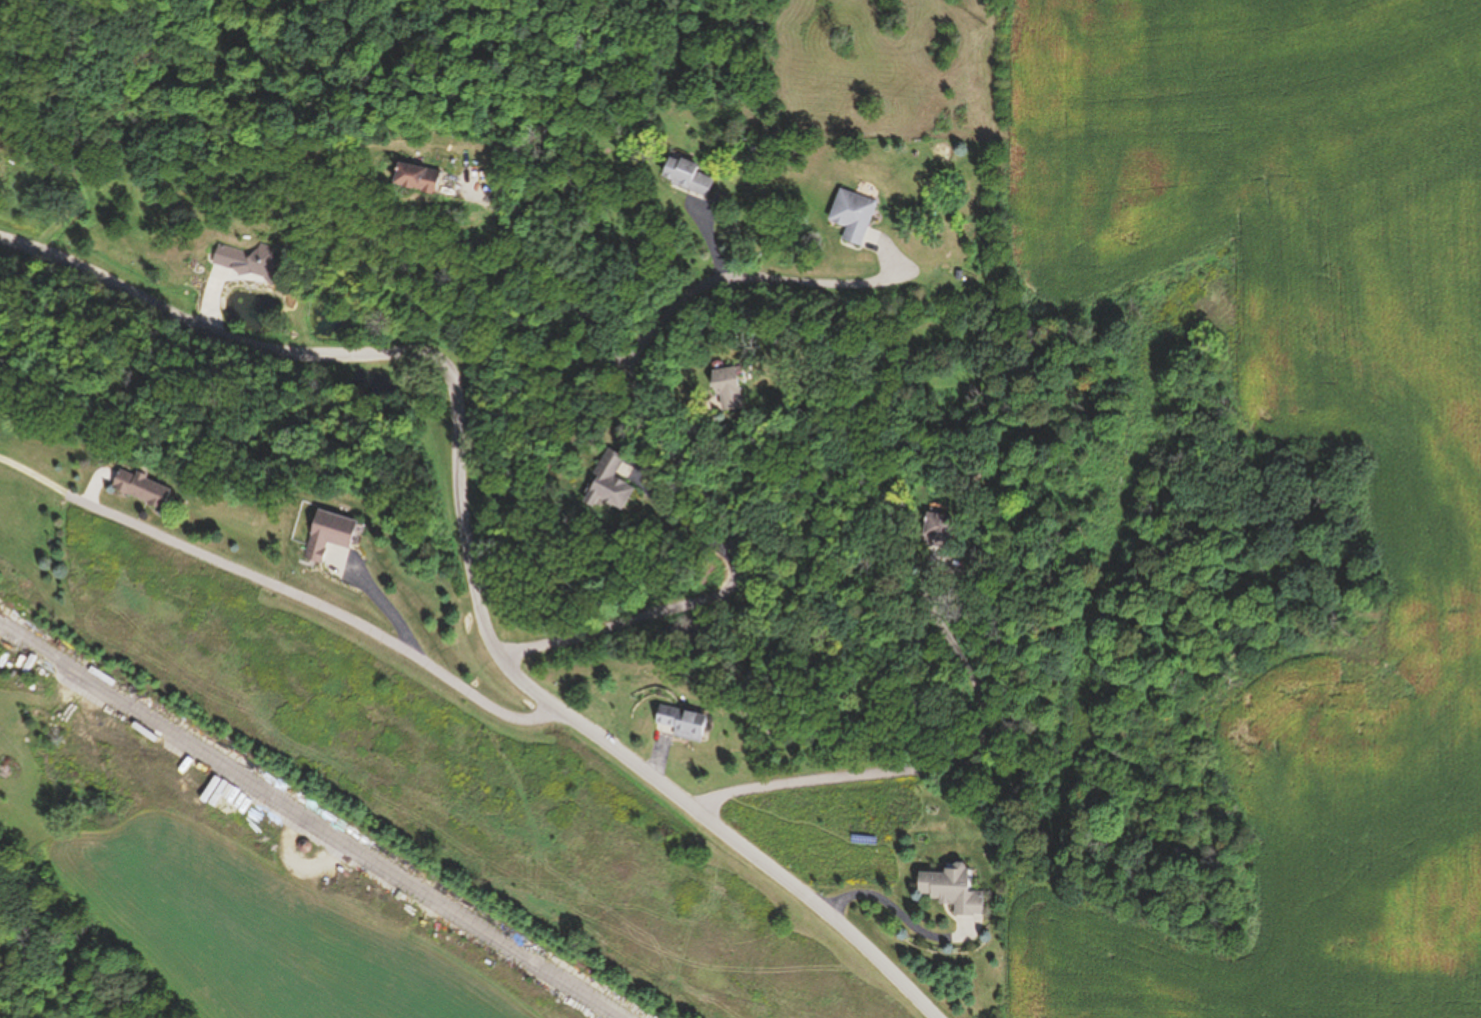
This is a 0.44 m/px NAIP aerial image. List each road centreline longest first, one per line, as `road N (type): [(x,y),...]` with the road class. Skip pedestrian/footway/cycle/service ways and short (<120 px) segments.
road 1 (residential): [(934,1017),(796,891),(499,657),(483,629),(455,397),(444,369),(420,356),(242,350),(52,258),(0,242)]

